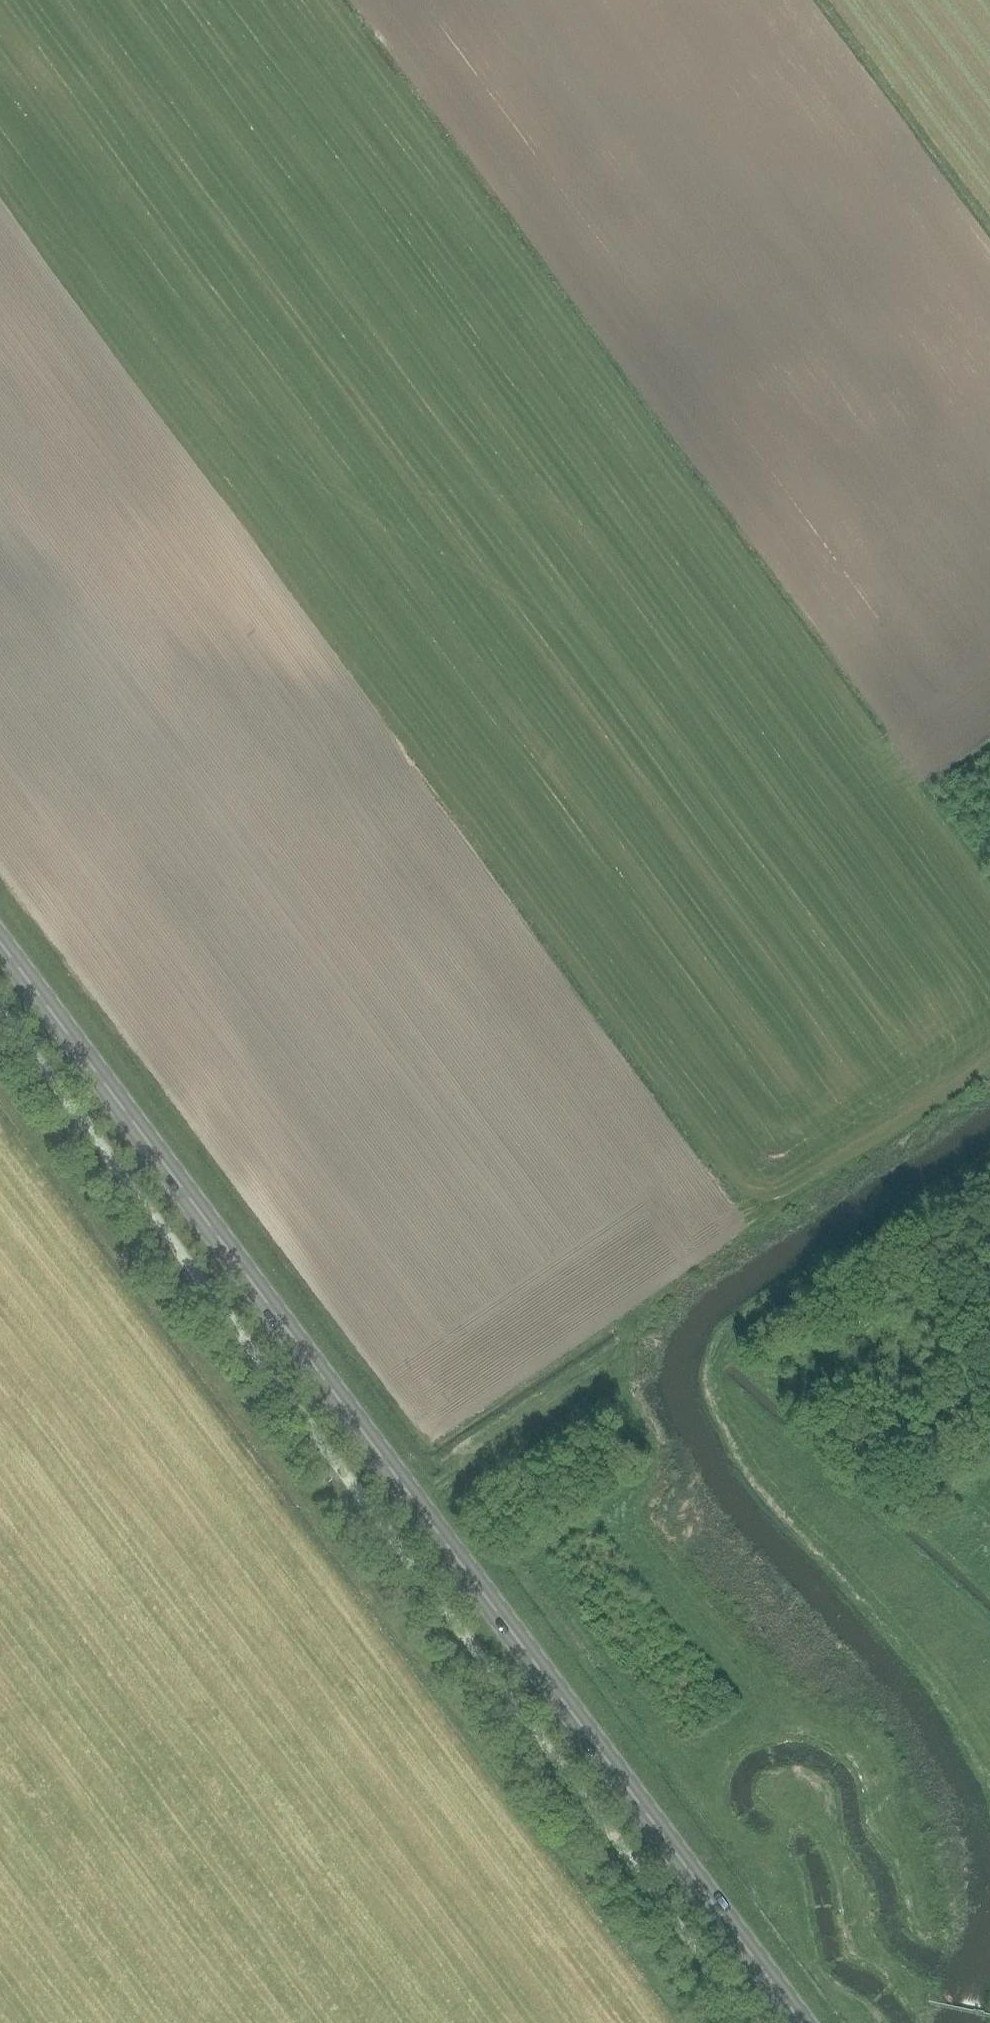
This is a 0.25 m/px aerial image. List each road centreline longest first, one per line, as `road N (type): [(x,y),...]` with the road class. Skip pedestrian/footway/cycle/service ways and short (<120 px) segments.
road 1 (primary): [(797,2022),(0,946)]
road 2 (track): [(989,1773),(937,1676),(758,1474),(726,1413),(713,1359),(737,1324),(989,1159)]

